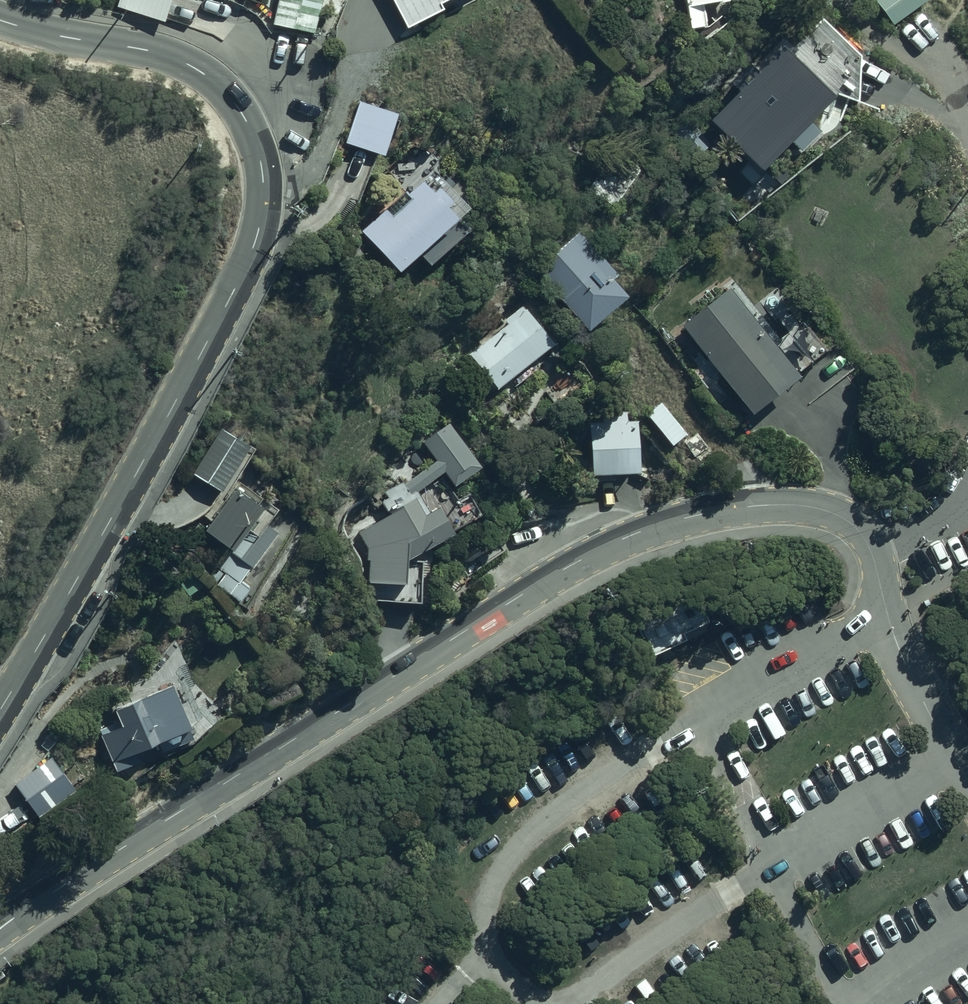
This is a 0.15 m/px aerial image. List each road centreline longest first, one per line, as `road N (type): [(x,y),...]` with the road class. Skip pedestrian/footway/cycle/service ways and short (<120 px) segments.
road 1 (unclassified): [(0,930),(553,576),(650,528),(745,506),(822,510),(864,539),(876,571)]
road 2 (unclassified): [(0,22),(187,65),(246,123),(262,179),(254,245),(230,297),(0,707)]

